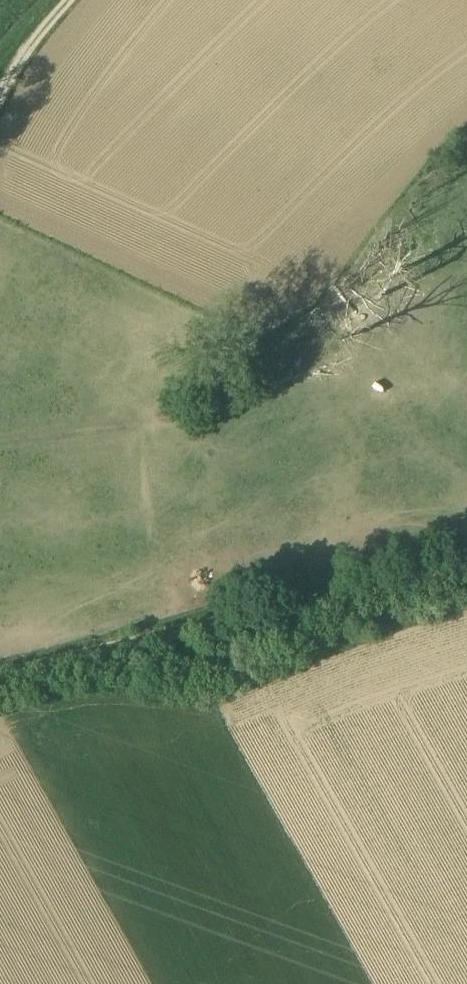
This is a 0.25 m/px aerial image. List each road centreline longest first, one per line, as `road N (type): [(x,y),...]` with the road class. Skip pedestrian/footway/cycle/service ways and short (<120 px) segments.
road 1 (track): [(466,563),(0,668)]

